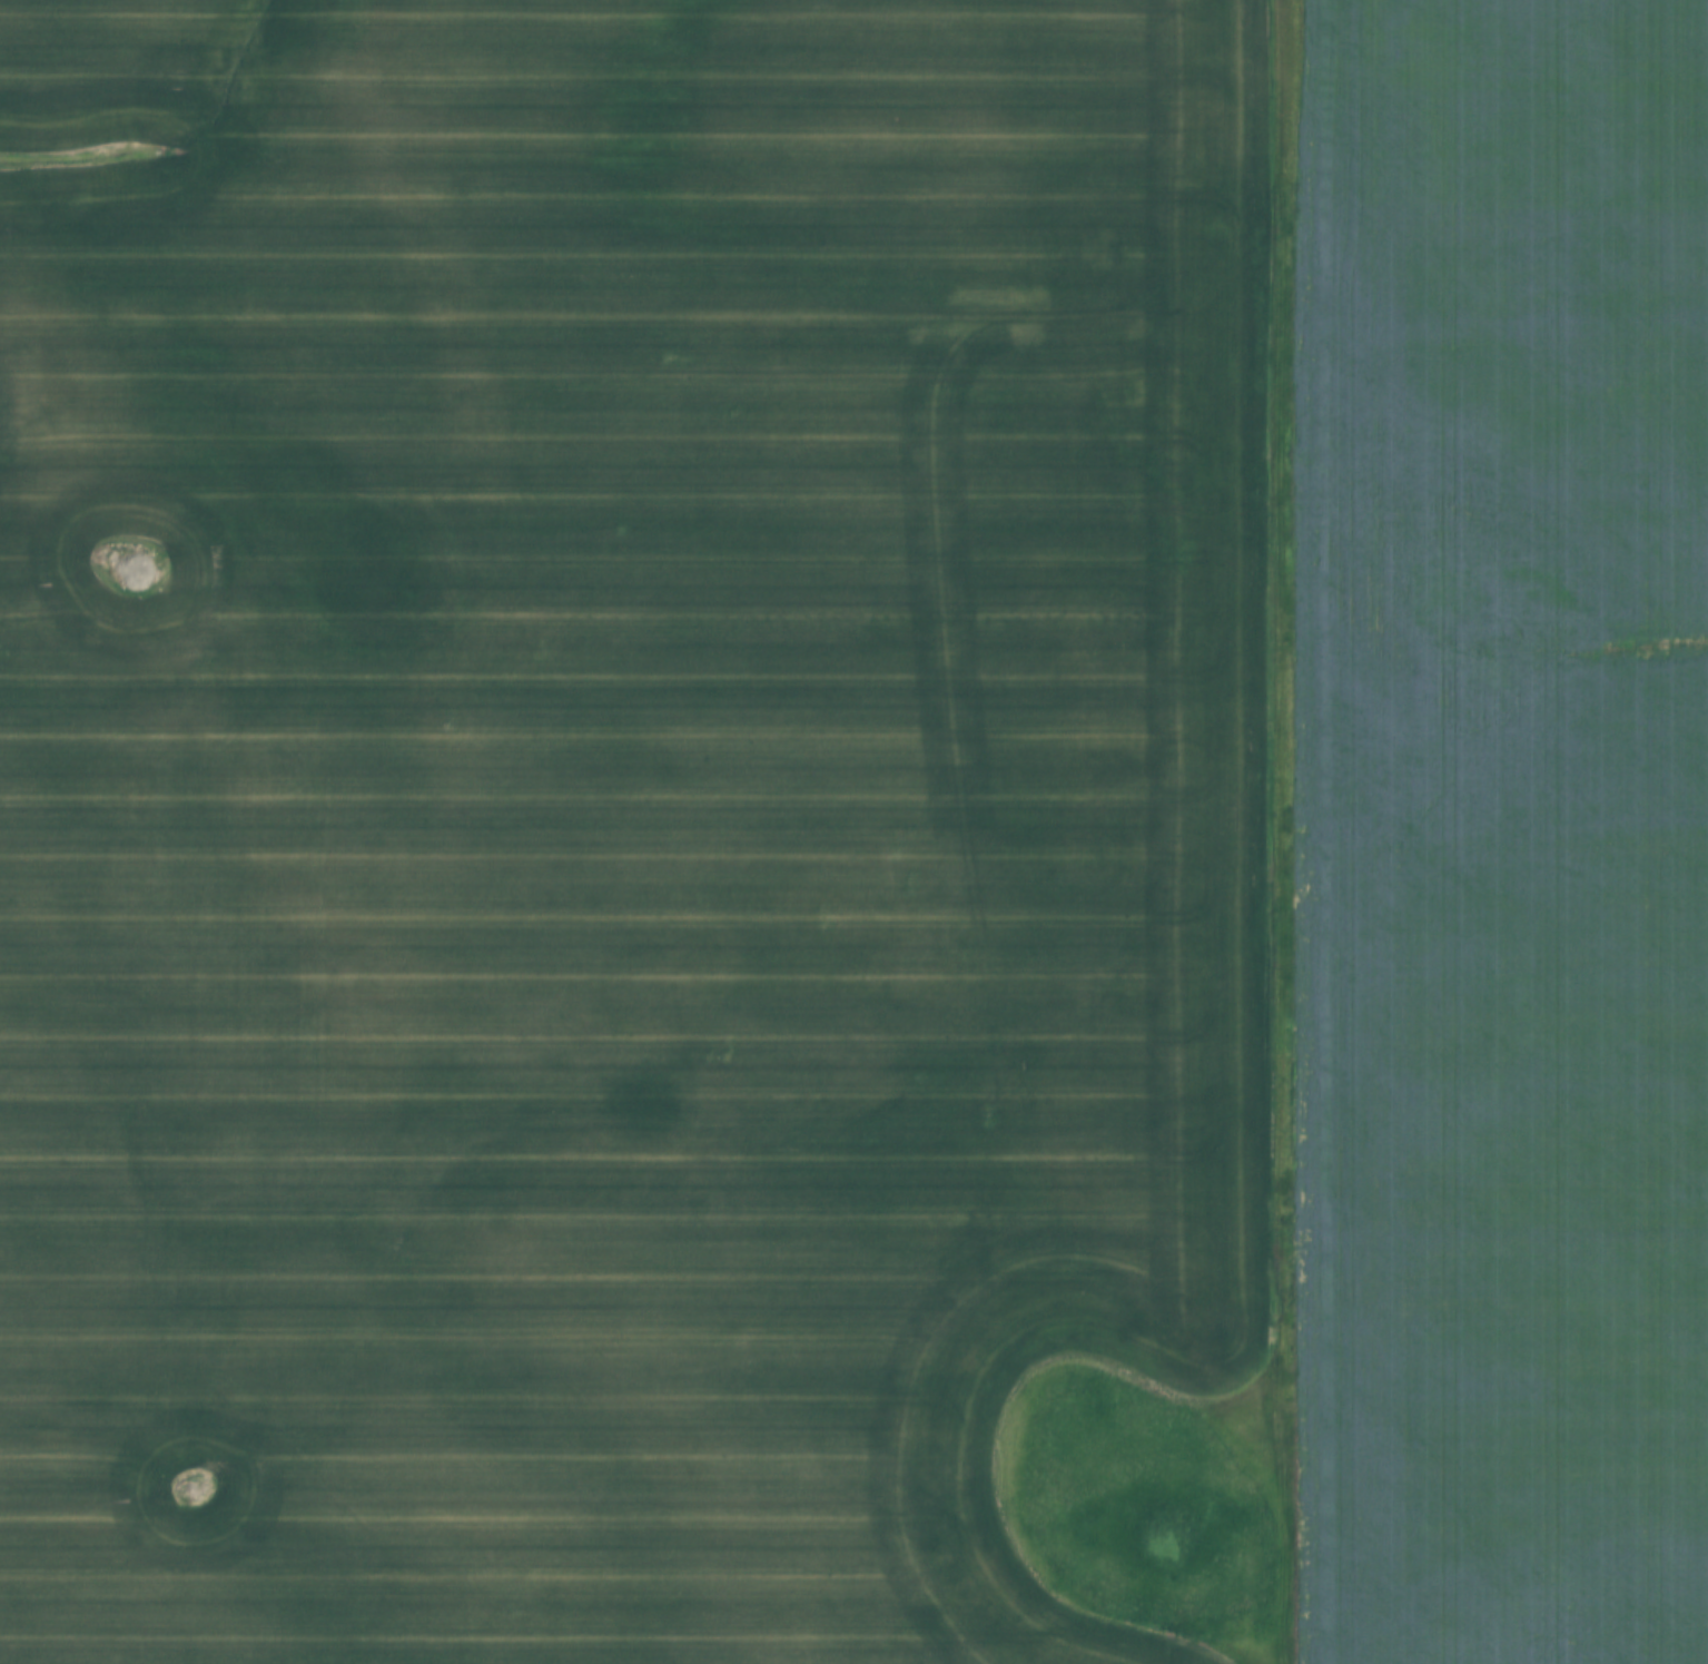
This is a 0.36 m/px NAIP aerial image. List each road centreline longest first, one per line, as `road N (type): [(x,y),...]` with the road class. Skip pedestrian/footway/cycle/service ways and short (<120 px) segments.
road 1 (track): [(1277,0),(1294,1663)]

